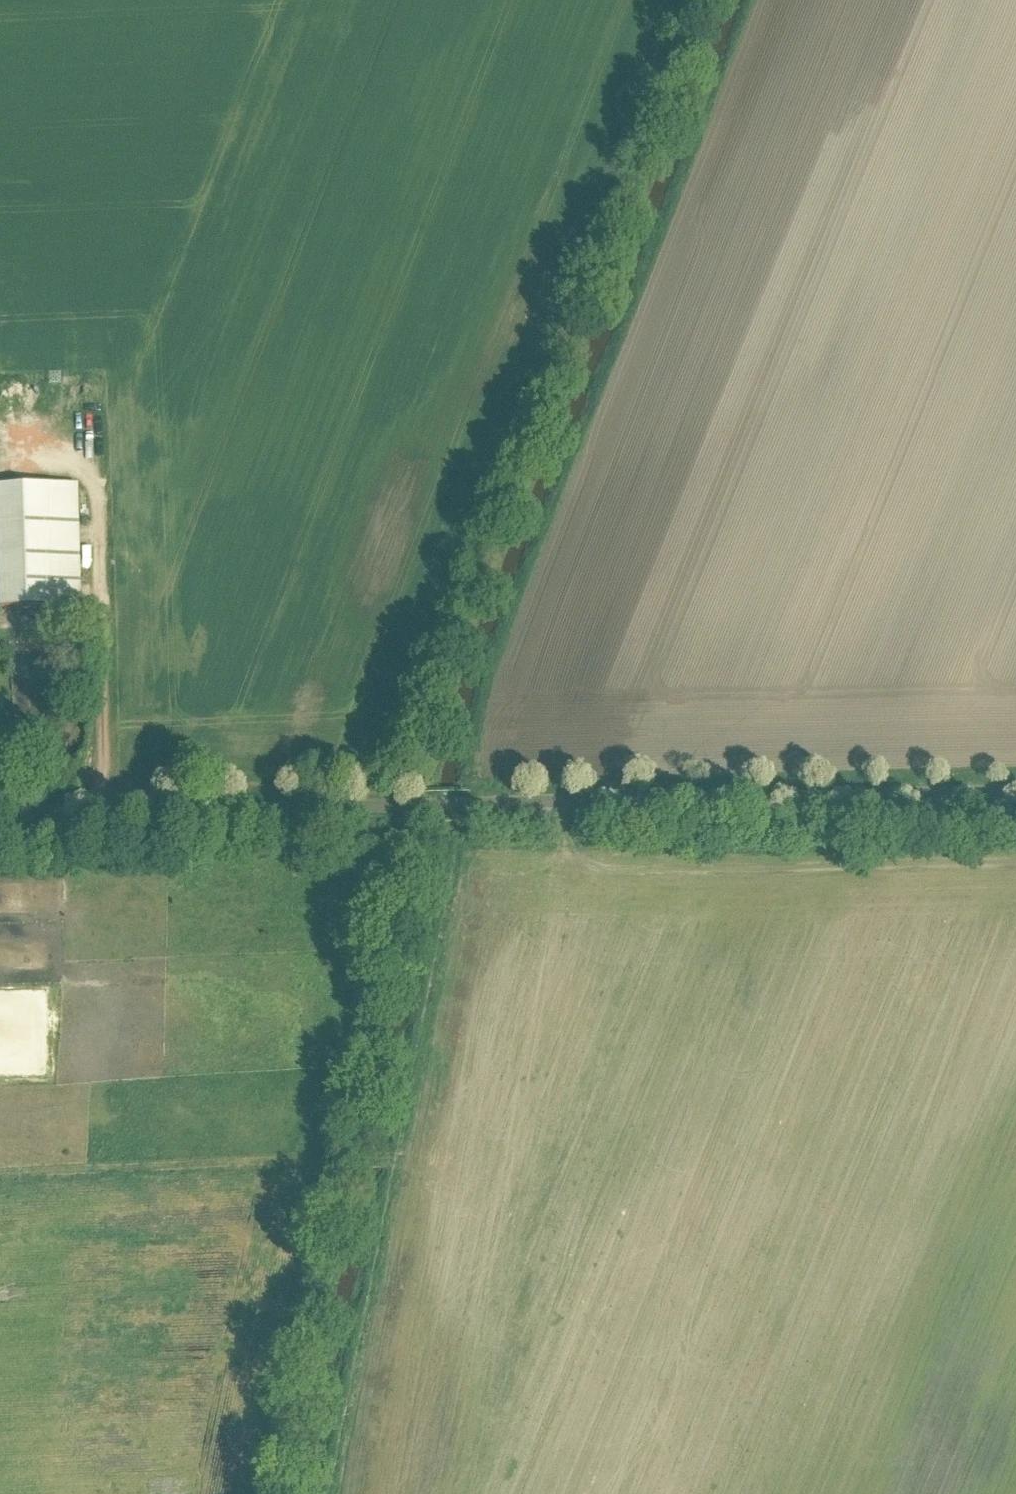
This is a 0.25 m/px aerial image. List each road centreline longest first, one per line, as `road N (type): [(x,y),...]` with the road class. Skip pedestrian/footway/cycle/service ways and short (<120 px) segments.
road 1 (residential): [(1015,795),(0,819)]

